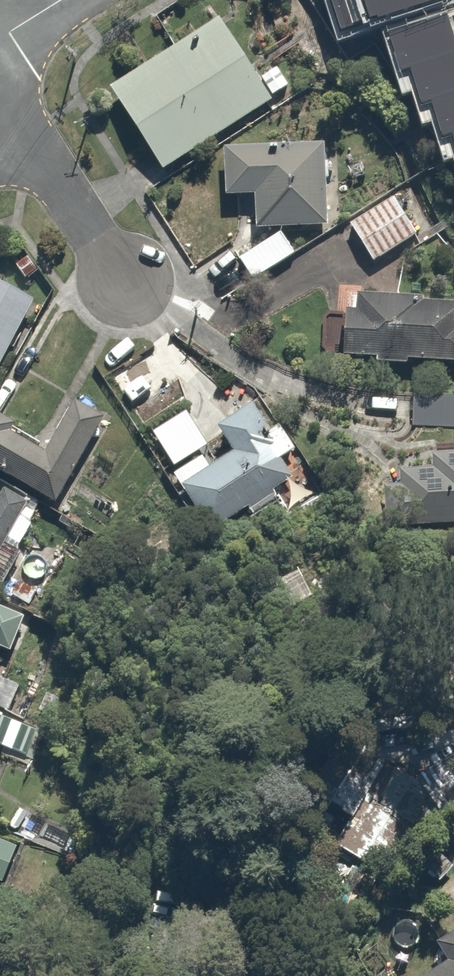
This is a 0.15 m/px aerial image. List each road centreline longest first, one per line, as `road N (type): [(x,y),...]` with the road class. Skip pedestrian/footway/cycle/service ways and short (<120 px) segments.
road 1 (residential): [(26,137),(127,280)]

